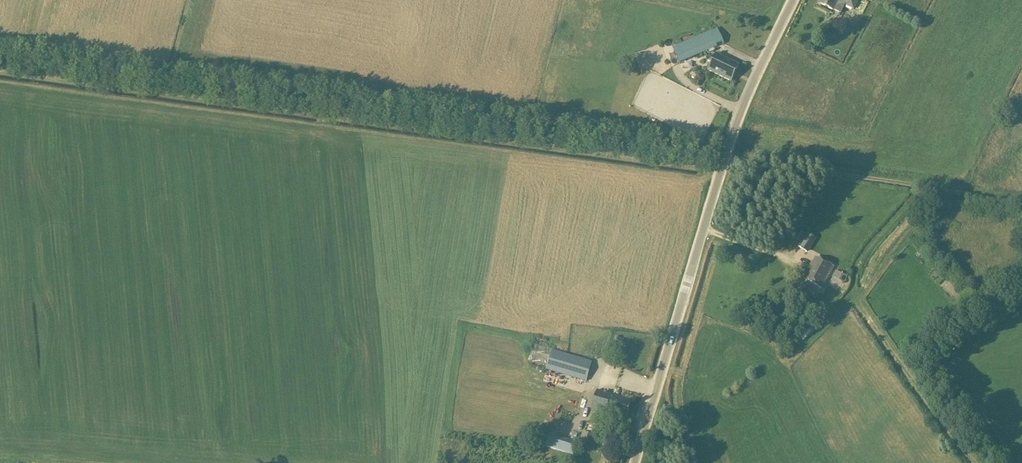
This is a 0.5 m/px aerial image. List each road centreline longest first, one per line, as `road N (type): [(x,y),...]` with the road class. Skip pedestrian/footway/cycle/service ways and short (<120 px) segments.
road 1 (unclassified): [(794,0),(736,123),(634,462)]
road 2 (track): [(698,156),(1021,200)]

